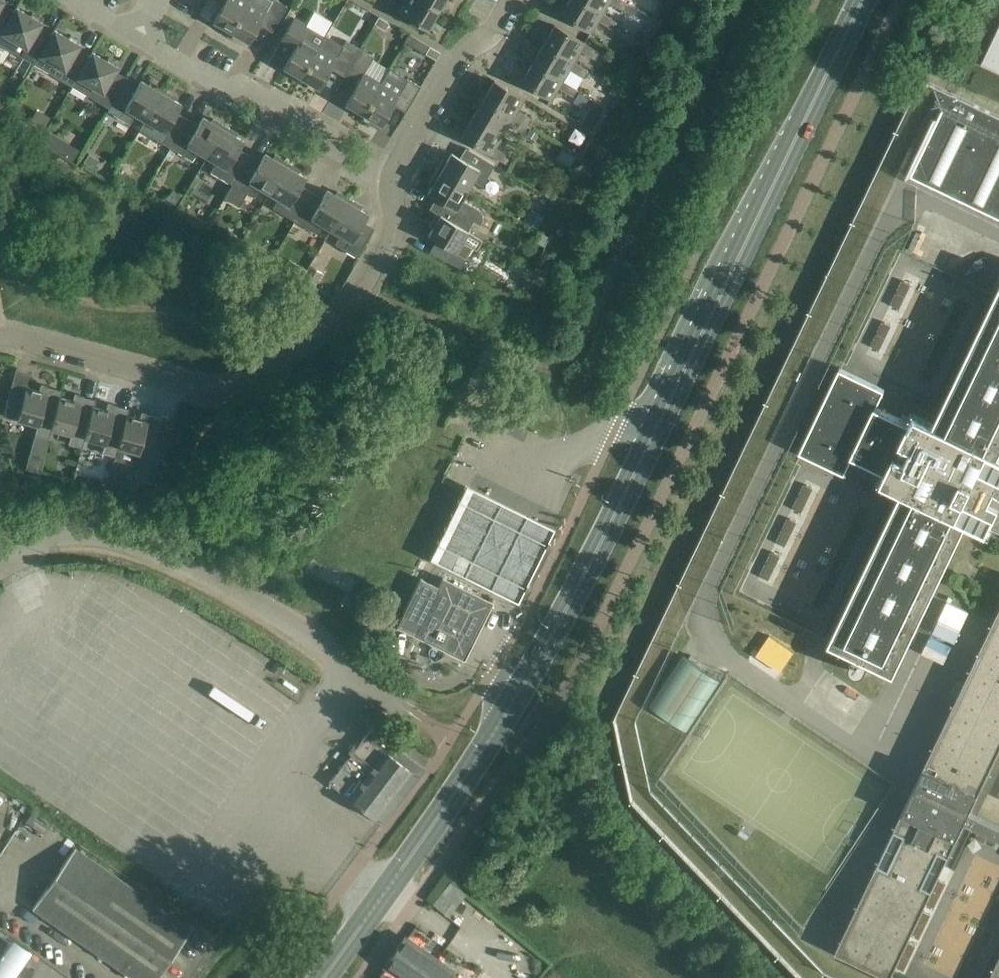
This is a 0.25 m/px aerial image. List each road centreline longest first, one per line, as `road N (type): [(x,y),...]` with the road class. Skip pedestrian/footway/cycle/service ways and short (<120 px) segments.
road 1 (primary): [(320,977),(535,665),(862,0)]
road 2 (unclassified): [(392,177),(394,218),(385,248),(348,309),(240,384),(206,391),(0,335)]
road 3 (unclassified): [(394,700),(260,602),(161,547),(66,525),(0,548)]
road 4 (residential): [(392,177),(247,85),(226,84),(138,33)]
road 5 (residential): [(392,177),(459,55),(497,27),(512,0)]

